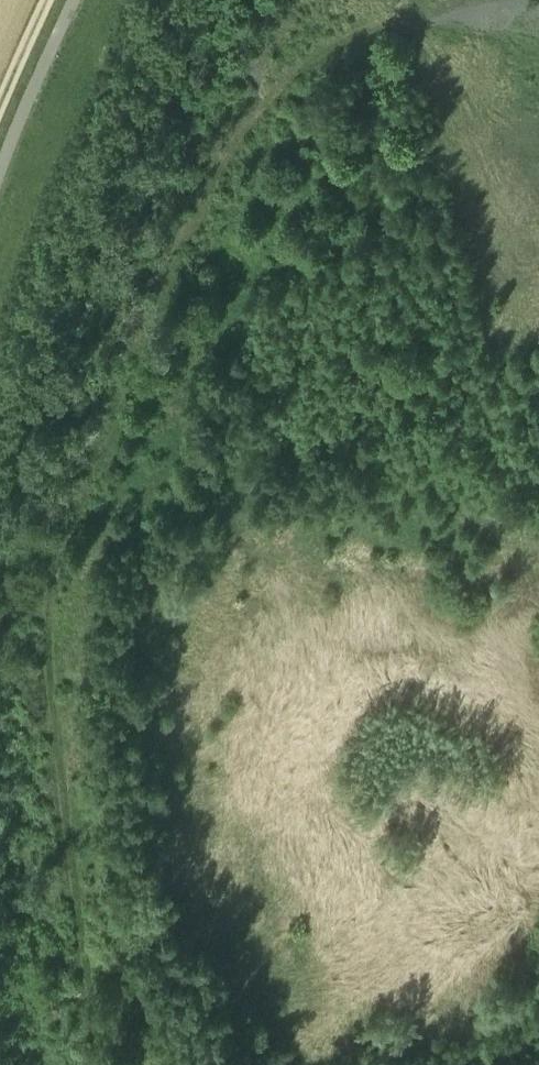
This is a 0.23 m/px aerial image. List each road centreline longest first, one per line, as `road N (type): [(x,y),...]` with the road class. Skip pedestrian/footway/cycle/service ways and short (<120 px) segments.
road 1 (track): [(0,186),(78,0)]

